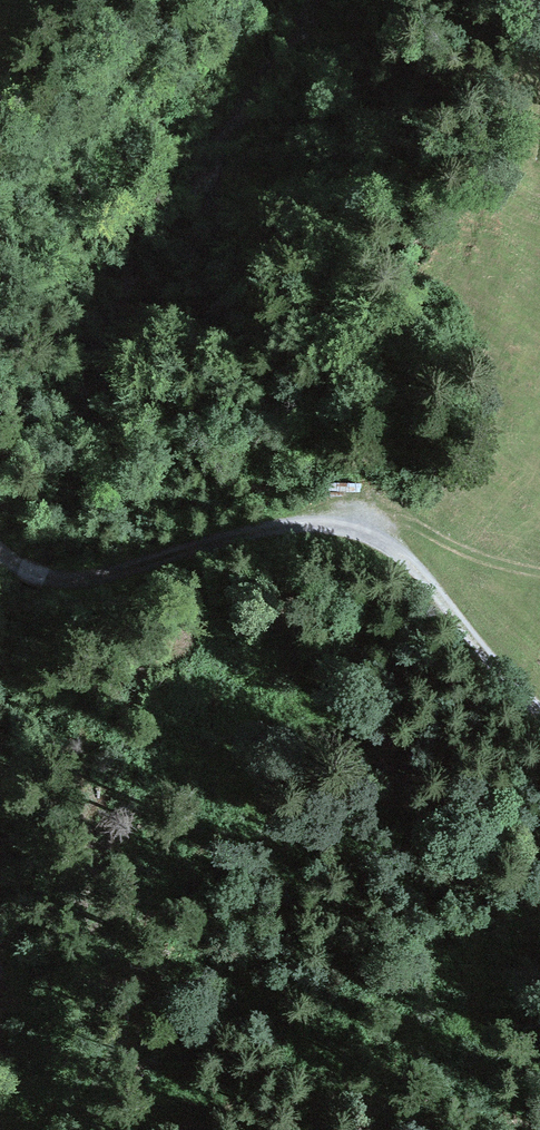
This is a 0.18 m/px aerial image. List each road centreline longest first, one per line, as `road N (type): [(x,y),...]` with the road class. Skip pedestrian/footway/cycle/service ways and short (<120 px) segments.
road 1 (track): [(539,710),(383,538),(345,528),(269,535),(69,586),(0,550)]
road 2 (track): [(539,570),(455,554),(399,521),(363,533)]

